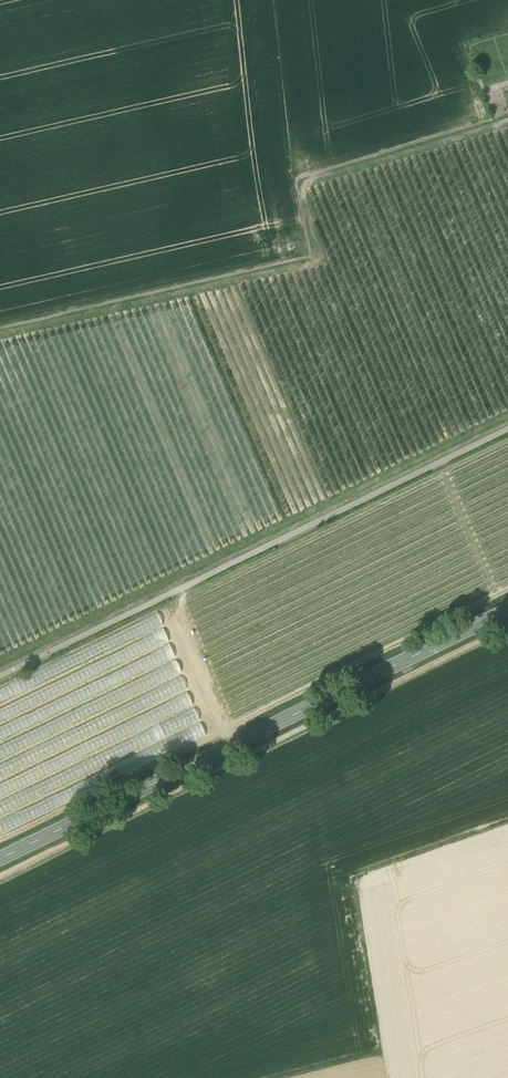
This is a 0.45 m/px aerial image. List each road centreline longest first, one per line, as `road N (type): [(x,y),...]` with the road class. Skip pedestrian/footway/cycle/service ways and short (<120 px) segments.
road 1 (secondary): [(507,612),(0,861)]

